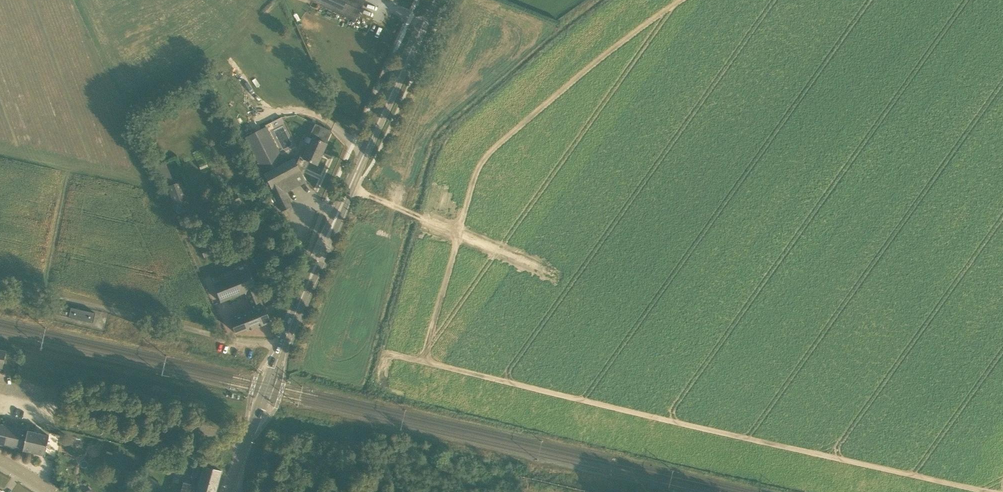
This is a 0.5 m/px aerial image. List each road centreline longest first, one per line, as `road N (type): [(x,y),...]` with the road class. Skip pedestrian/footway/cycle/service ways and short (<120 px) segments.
road 1 (secondary): [(282,349),(437,0)]
road 2 (unclassified): [(282,349),(0,286)]
road 3 (secondary): [(228,491),(282,349)]
road 4 (unclassified): [(42,486),(63,406),(102,409)]

